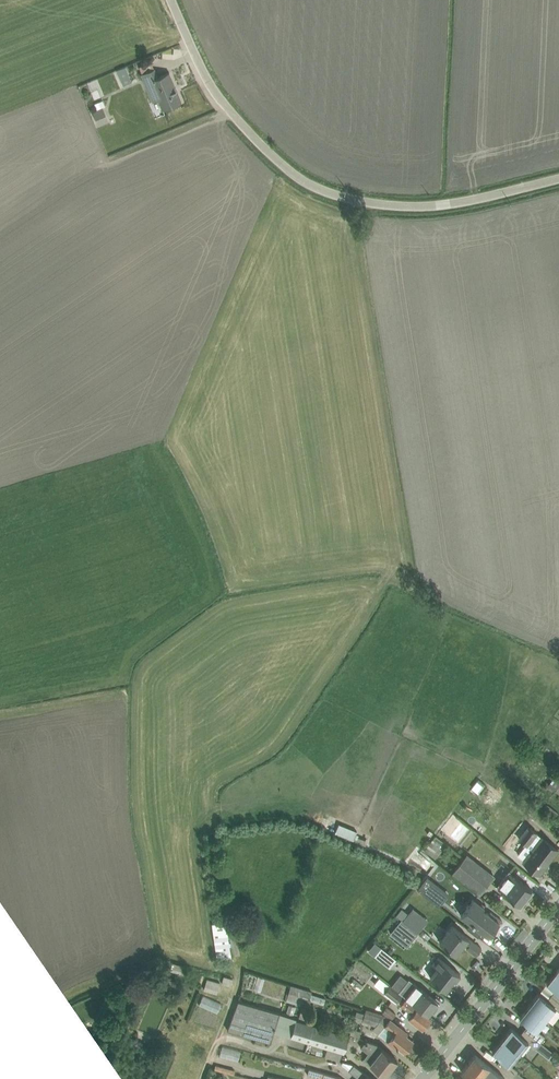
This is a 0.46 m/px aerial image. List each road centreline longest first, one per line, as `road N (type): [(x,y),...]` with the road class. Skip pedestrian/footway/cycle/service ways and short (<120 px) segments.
road 1 (unclassified): [(558,177),(407,206),(326,190),(243,125),(211,83),(173,0)]
road 2 (tertiary): [(558,907),(424,1078)]

